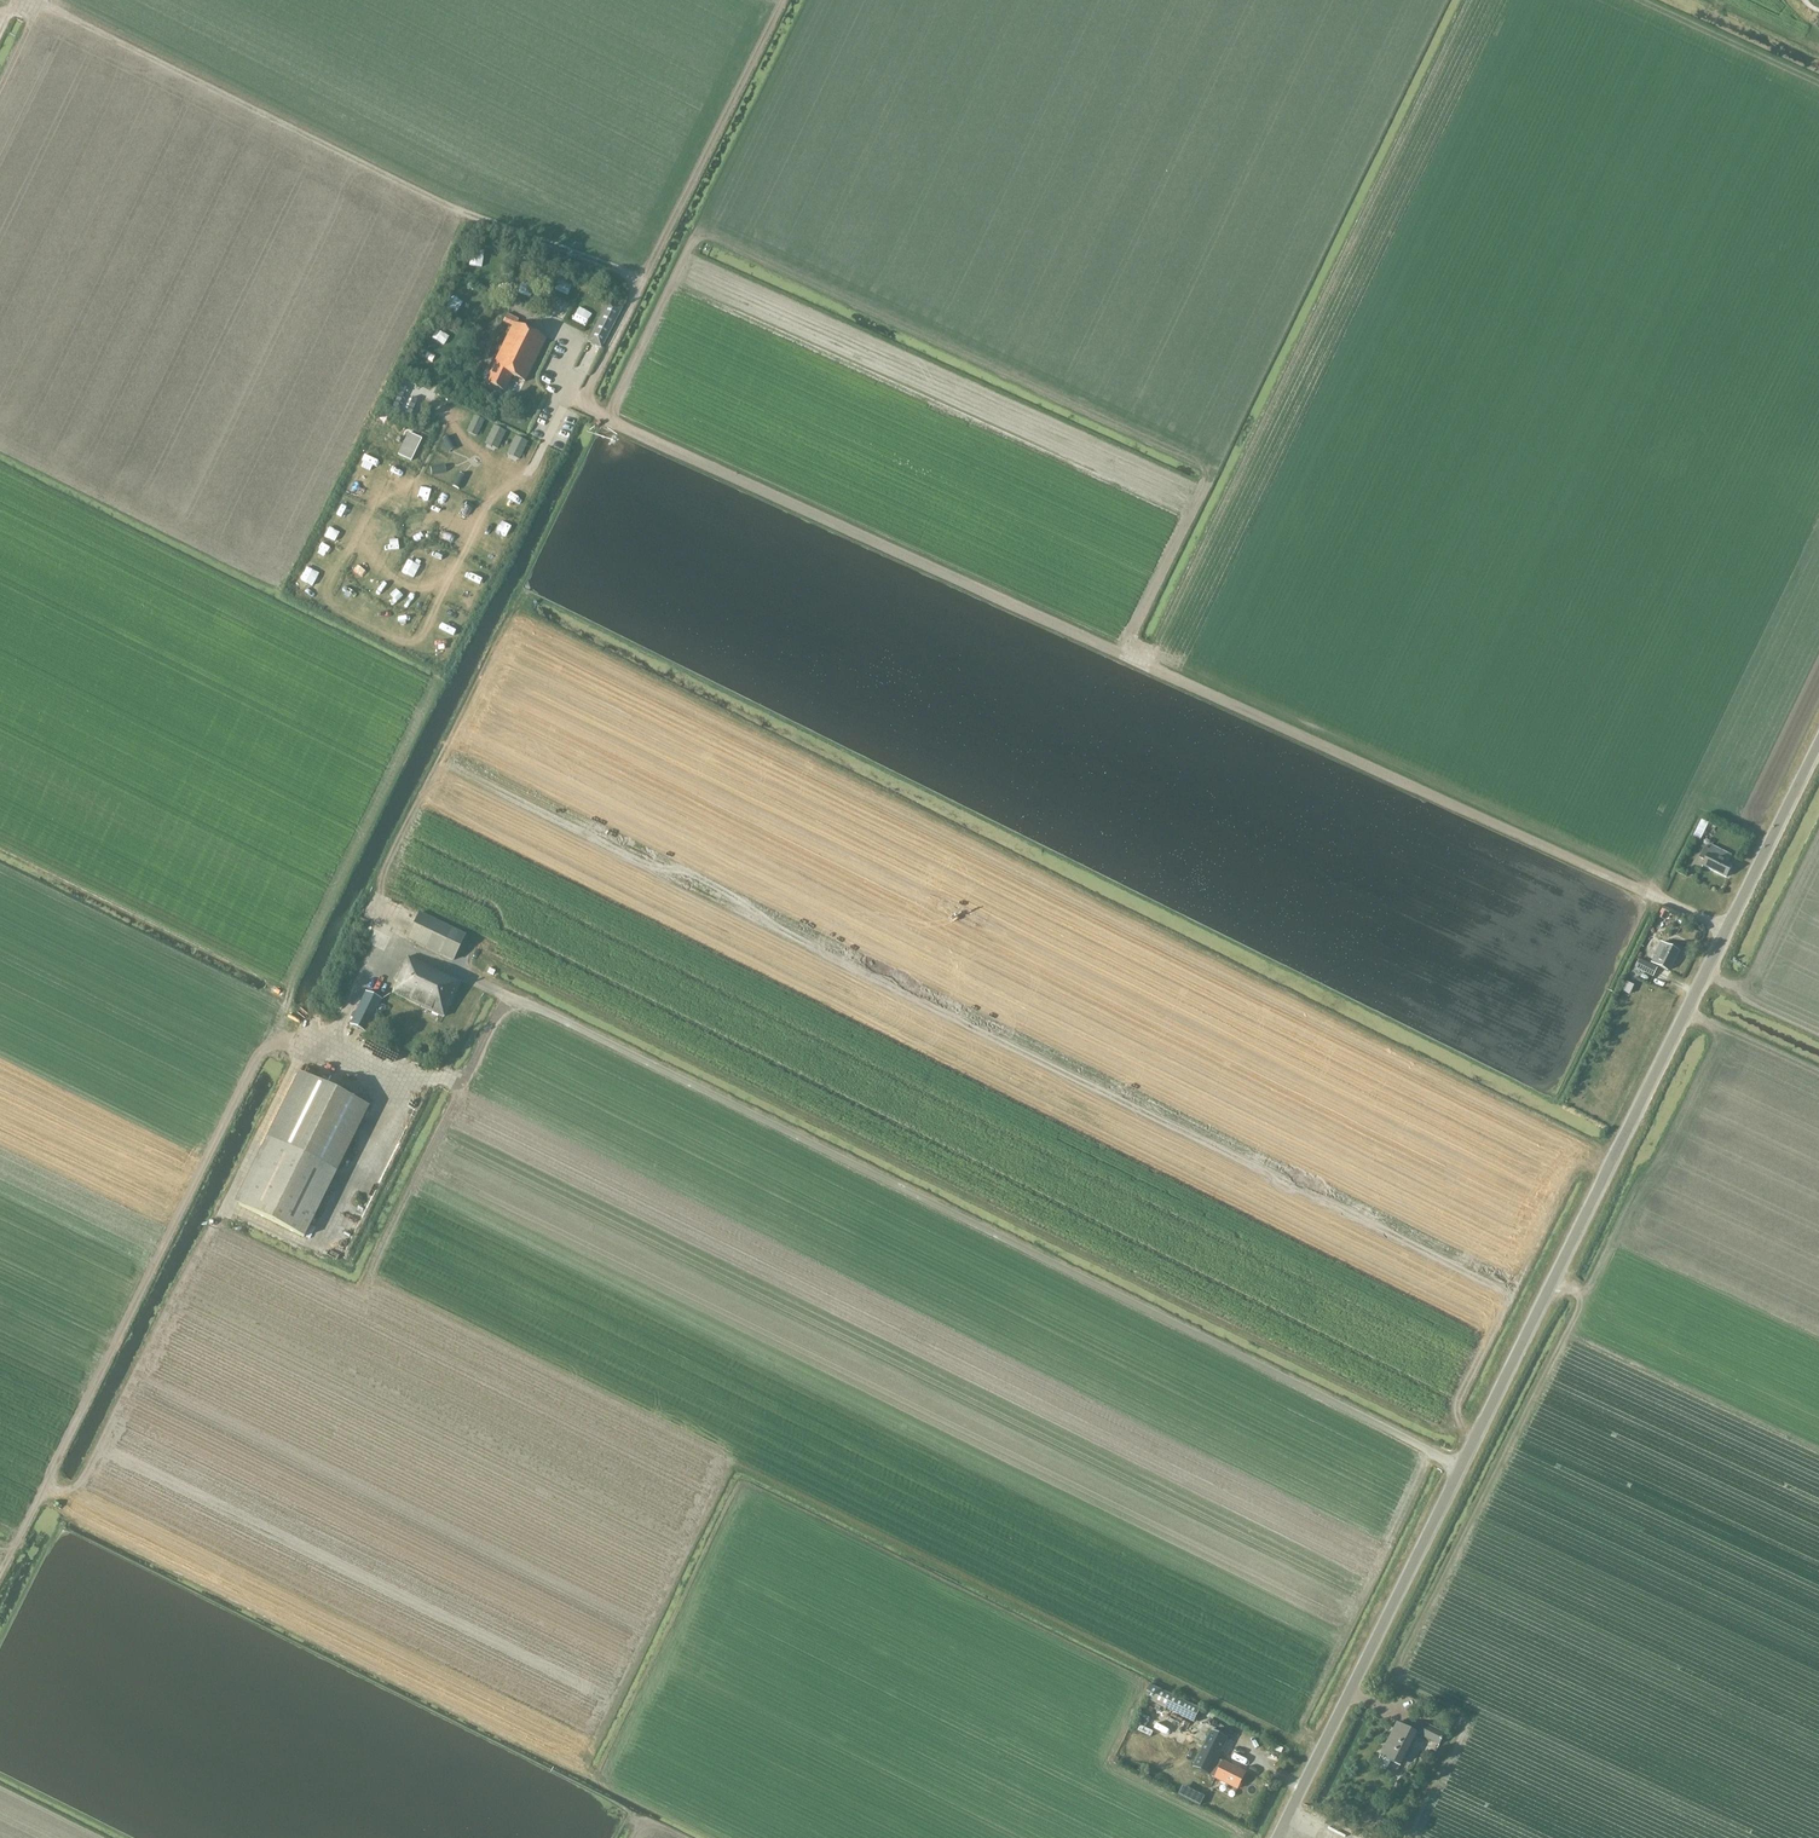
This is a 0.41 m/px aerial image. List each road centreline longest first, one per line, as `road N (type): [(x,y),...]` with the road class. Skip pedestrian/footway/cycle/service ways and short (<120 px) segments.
road 1 (track): [(25,14),(45,6),(447,207),(643,284),(580,407),(593,415),(1727,930)]
road 2 (unclassified): [(1278,1837),(1818,743)]
road 3 (track): [(0,1653),(68,1520),(61,1499),(42,1491),(0,1572)]

